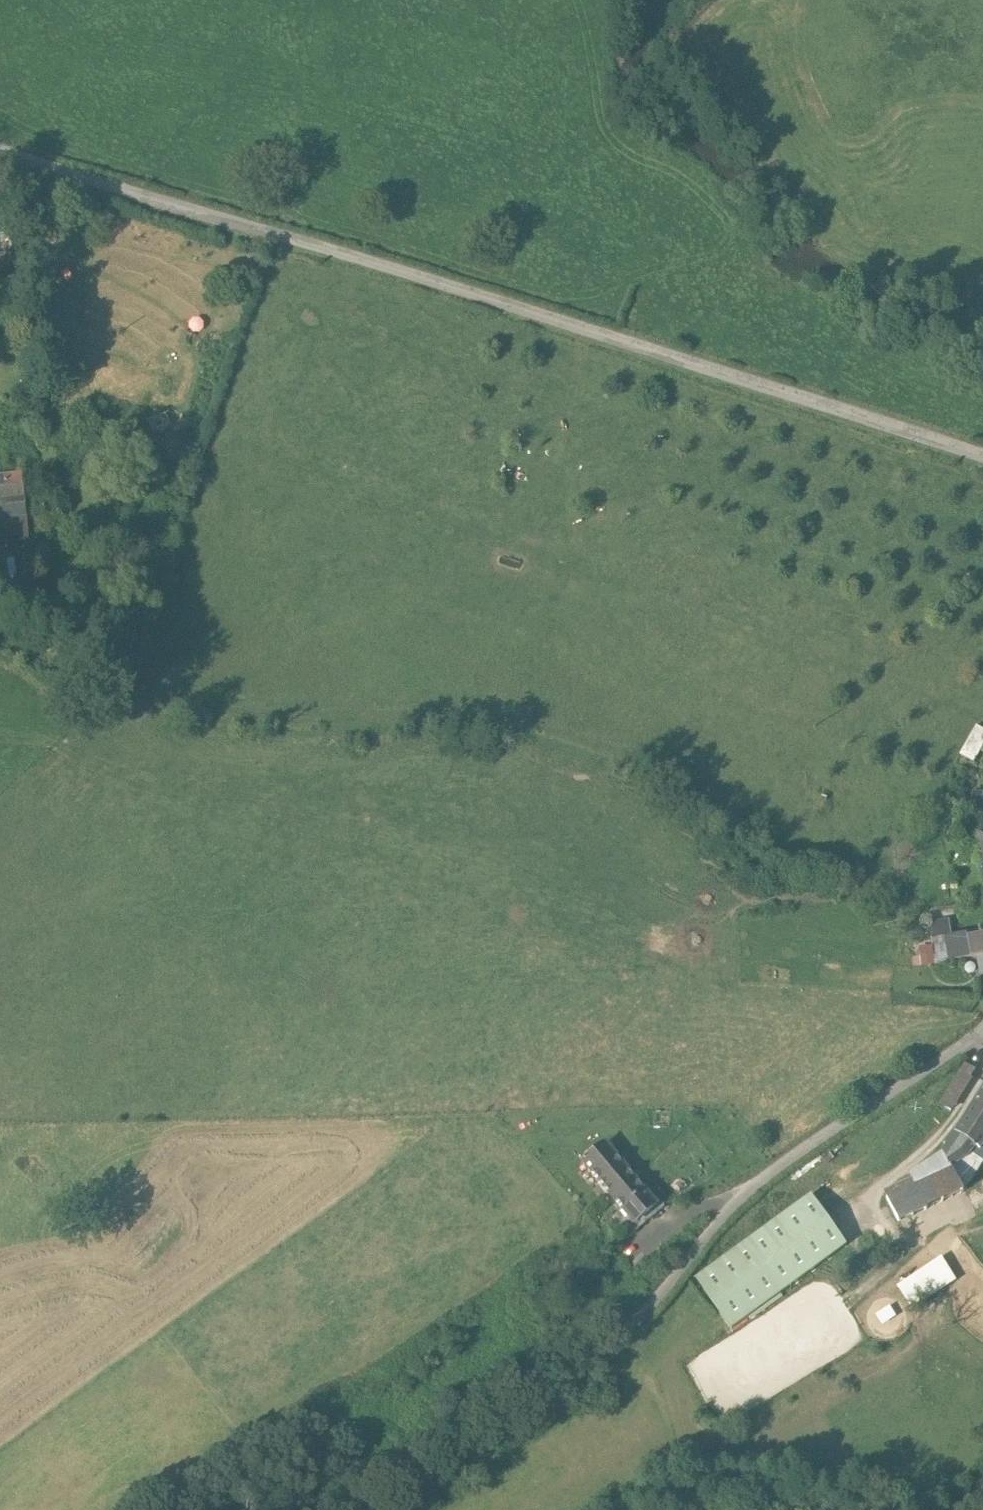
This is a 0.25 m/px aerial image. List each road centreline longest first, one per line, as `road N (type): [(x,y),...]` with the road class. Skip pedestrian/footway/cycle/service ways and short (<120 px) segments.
road 1 (unclassified): [(0,152),(982,456)]
road 2 (unclassified): [(982,1027),(768,1172),(732,1202),(635,1320),(391,1509)]

